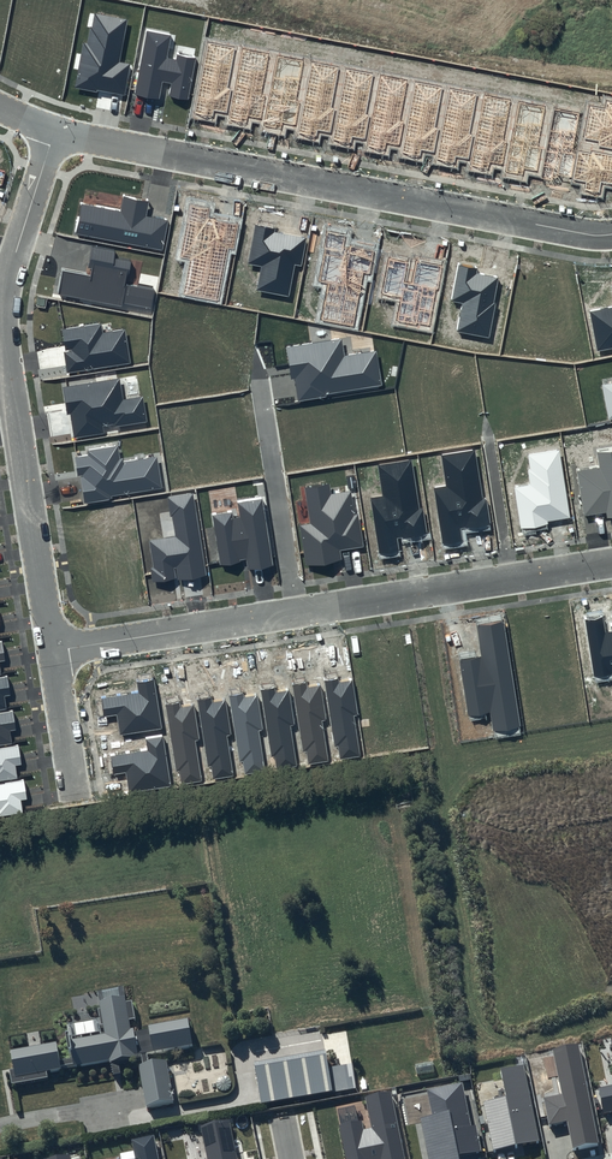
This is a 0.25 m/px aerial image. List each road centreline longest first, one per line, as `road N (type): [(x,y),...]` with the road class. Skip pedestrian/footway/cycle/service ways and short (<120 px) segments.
road 1 (residential): [(54,133),(611,234)]
road 2 (residential): [(54,133),(4,308),(53,650)]
road 3 (residential): [(53,650),(354,602)]
road 4 (residential): [(611,561),(354,602)]
road 5 (residential): [(53,650),(76,794)]

